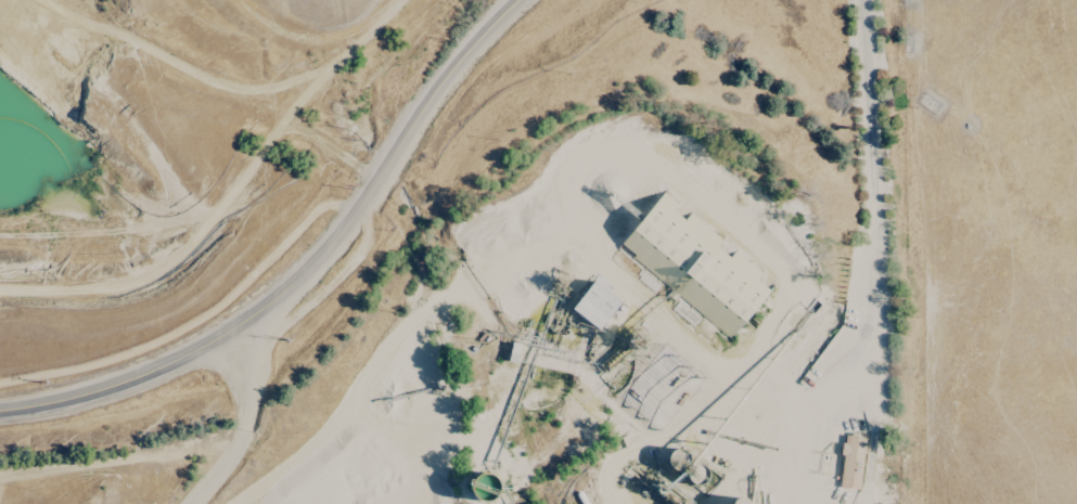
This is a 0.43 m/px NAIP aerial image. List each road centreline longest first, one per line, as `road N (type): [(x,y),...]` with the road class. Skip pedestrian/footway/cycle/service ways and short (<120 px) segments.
road 1 (tertiary): [(0,410),(44,404),(229,337),(322,260),(412,132),(532,0)]

